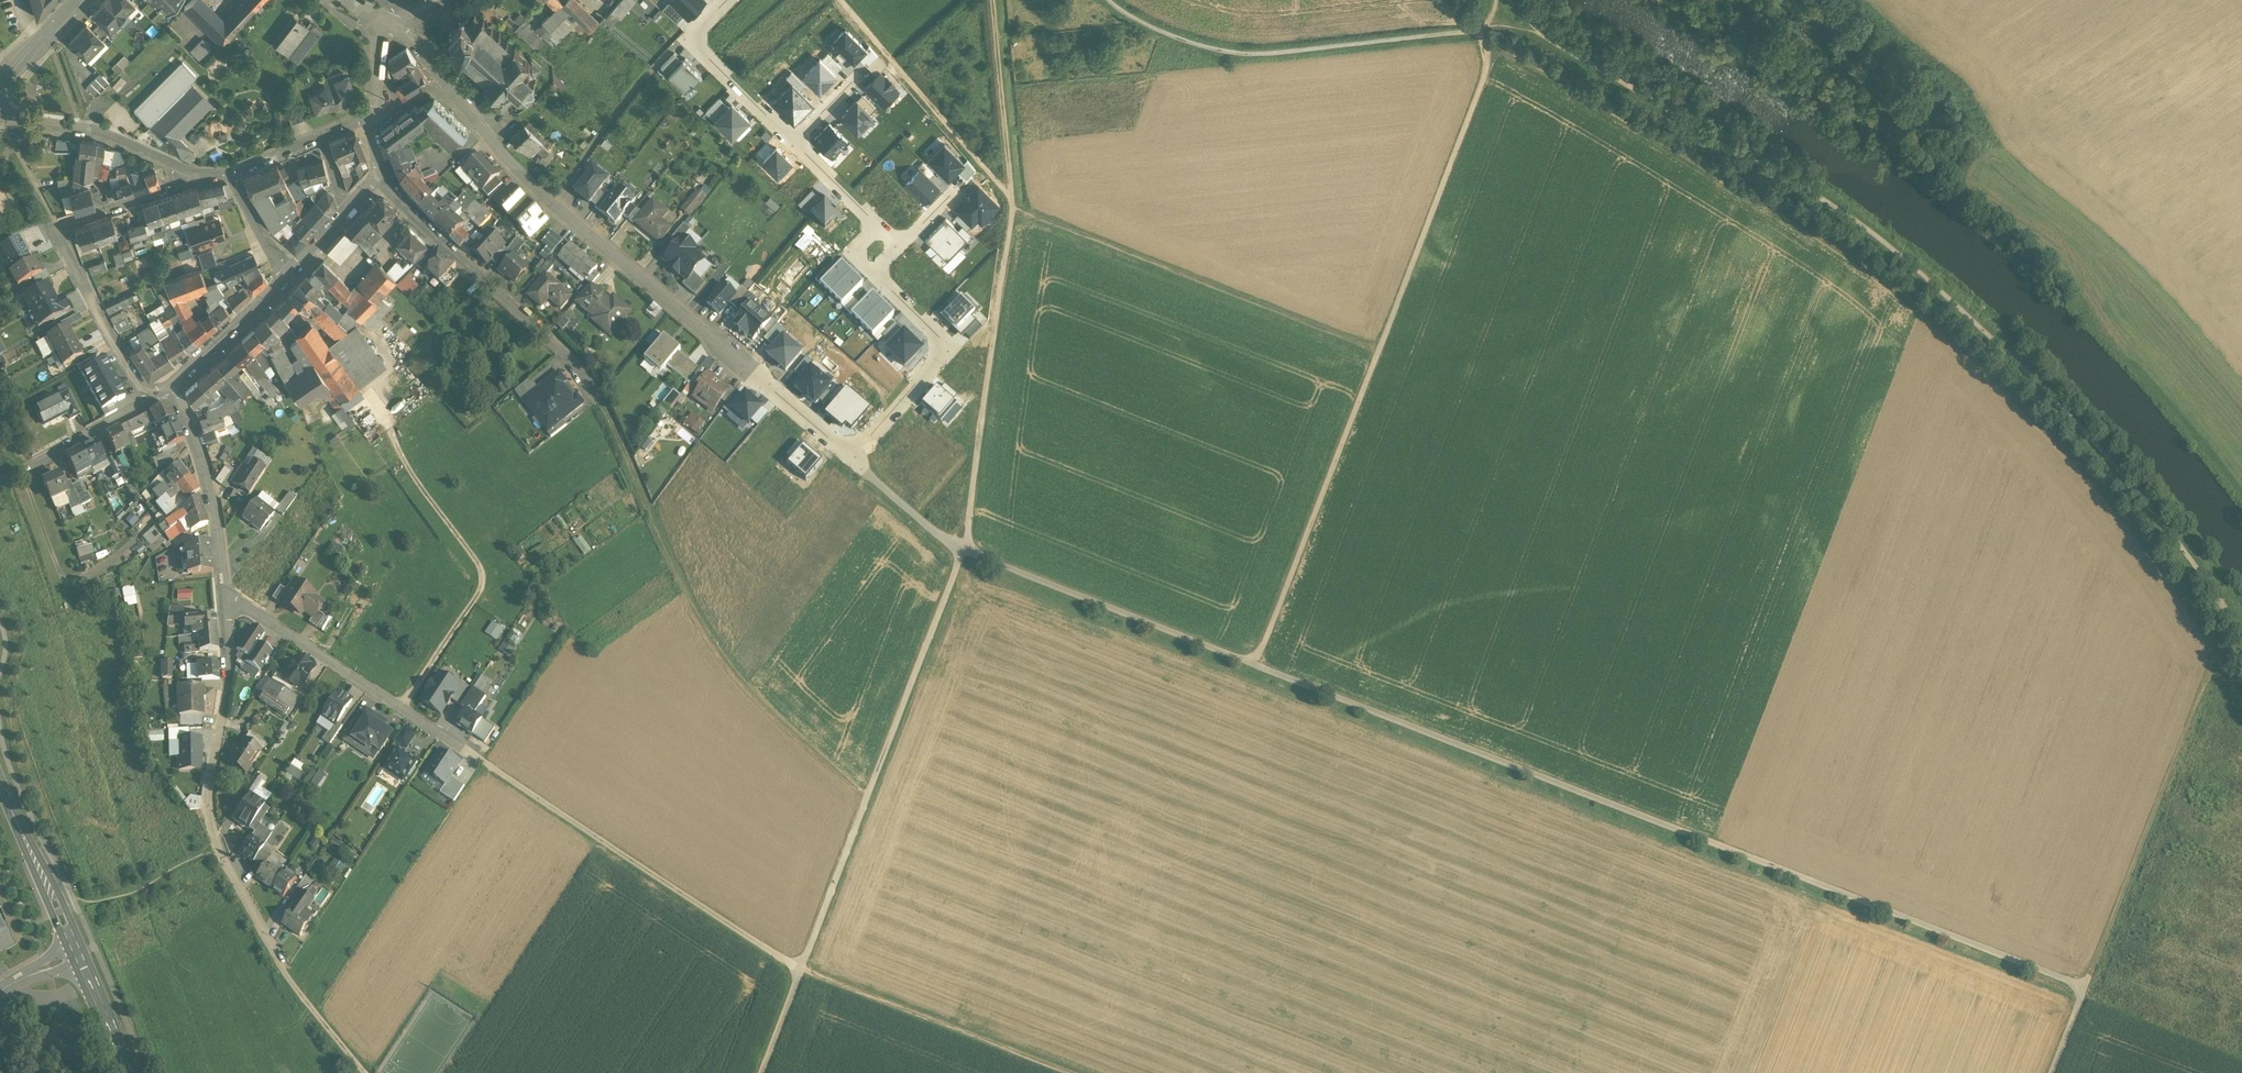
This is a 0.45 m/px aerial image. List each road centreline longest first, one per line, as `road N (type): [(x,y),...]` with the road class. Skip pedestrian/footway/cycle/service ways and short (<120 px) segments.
road 1 (track): [(842,0),(1012,200),(963,553),(800,971),(1064,1072)]
road 2 (track): [(864,471),(963,553),(2083,988)]
road 3 (track): [(1505,59),(1638,132),(1888,290),(2080,471),(2241,691)]
road 4 (track): [(2241,629),(2116,463),(1936,284),(1836,207),(1555,45),(1514,0)]
road 5 (track): [(1000,0),(1012,200),(1378,350),(1256,666)]
road 6 (residential): [(385,25),(422,49),(552,203),(850,459)]
road 7 (track): [(600,399),(717,650),(866,798)]
road 8 (track): [(499,770),(800,971),(760,1072)]
road 9 (residential): [(225,601),(226,673),(210,814),(226,862),(291,982)]
road 10 (track): [(1486,37),(1262,62),(1208,56),(1109,0)]
road 11 (track): [(2083,988),(2225,658)]
road 12 (residential): [(194,180),(58,230),(111,337),(156,396)]
road 13 (residential): [(225,601),(281,626),(499,770)]
road 14 (residential): [(380,166),(404,208),(560,350),(600,399)]
road 15 (track): [(1505,59),(1378,350)]
road 16 (residential): [(850,459),(944,346),(882,279),(879,264)]
road 17 (residential): [(174,385),(212,481),(225,601)]
road 18 (track): [(552,203),(651,68),(689,42)]
road 19 (residential): [(194,180),(96,132),(0,113)]
road 20 (residential): [(793,143),(689,42),(729,0)]
road 21 (secondary): [(77,954),(0,784)]
road 22 (residential): [(156,396),(0,480)]
road 23 (residential): [(289,271),(174,385)]
road 24 (residential): [(371,118),(230,172)]
road 25 (residential): [(380,166),(289,271)]
road 26 (secondary): [(129,1072),(77,954)]
road 27 (residential): [(875,232),(869,216),(793,143)]

